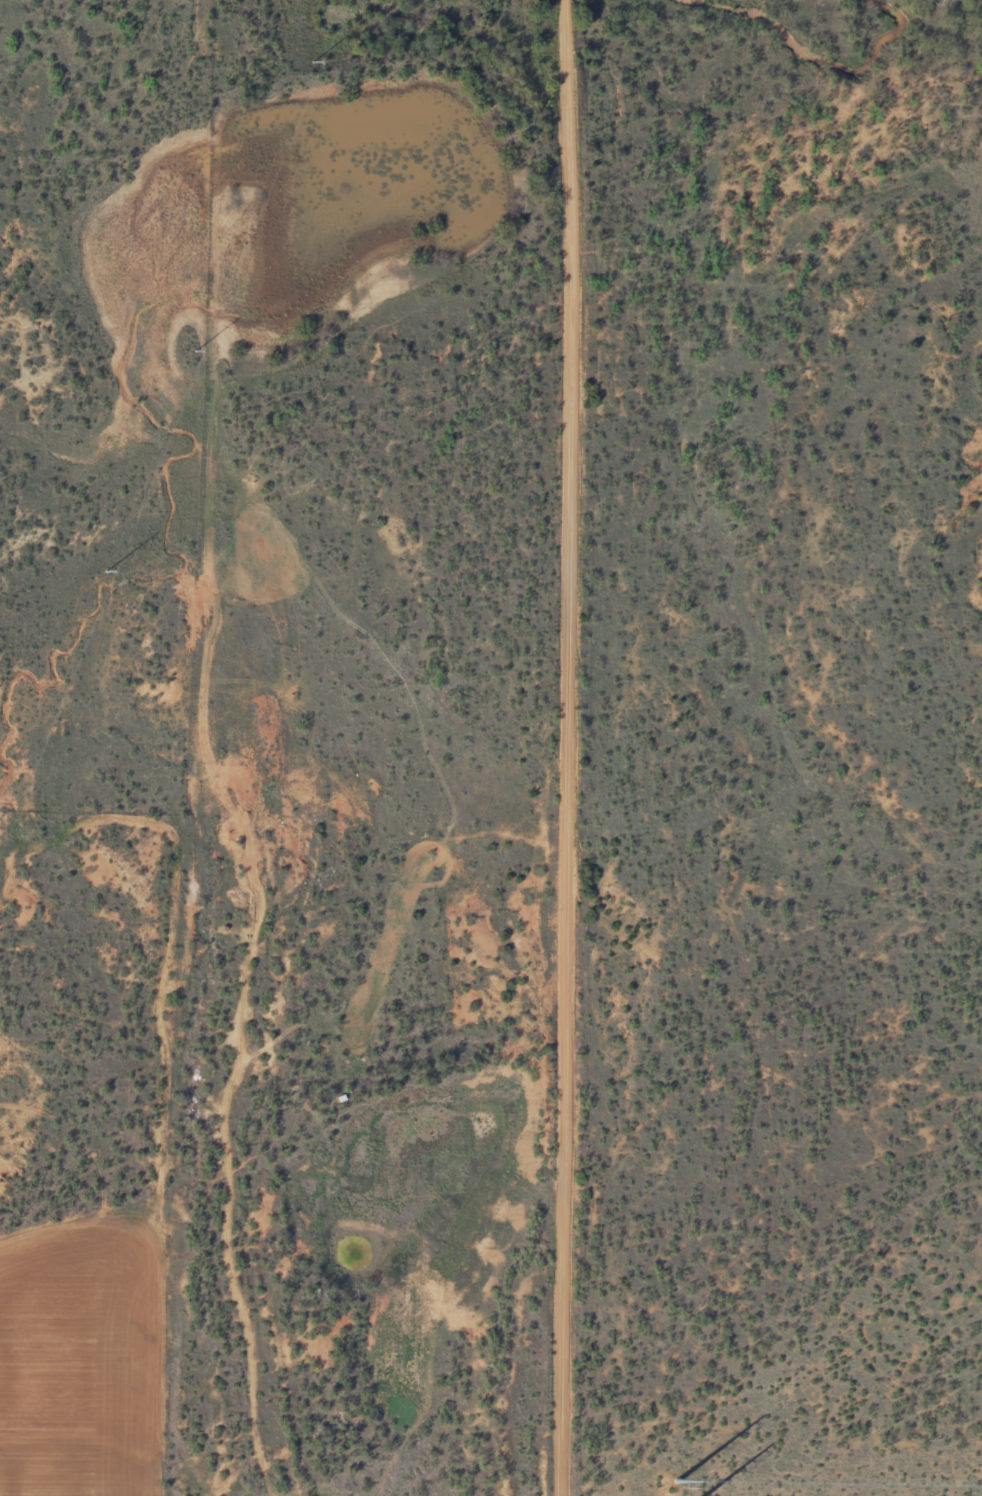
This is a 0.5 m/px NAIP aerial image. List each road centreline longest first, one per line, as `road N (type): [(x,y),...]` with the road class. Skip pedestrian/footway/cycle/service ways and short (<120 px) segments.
road 1 (residential): [(566,1495),(578,304),(572,0)]
road 2 (track): [(286,1495),(258,1459),(222,1286),(192,1204)]

